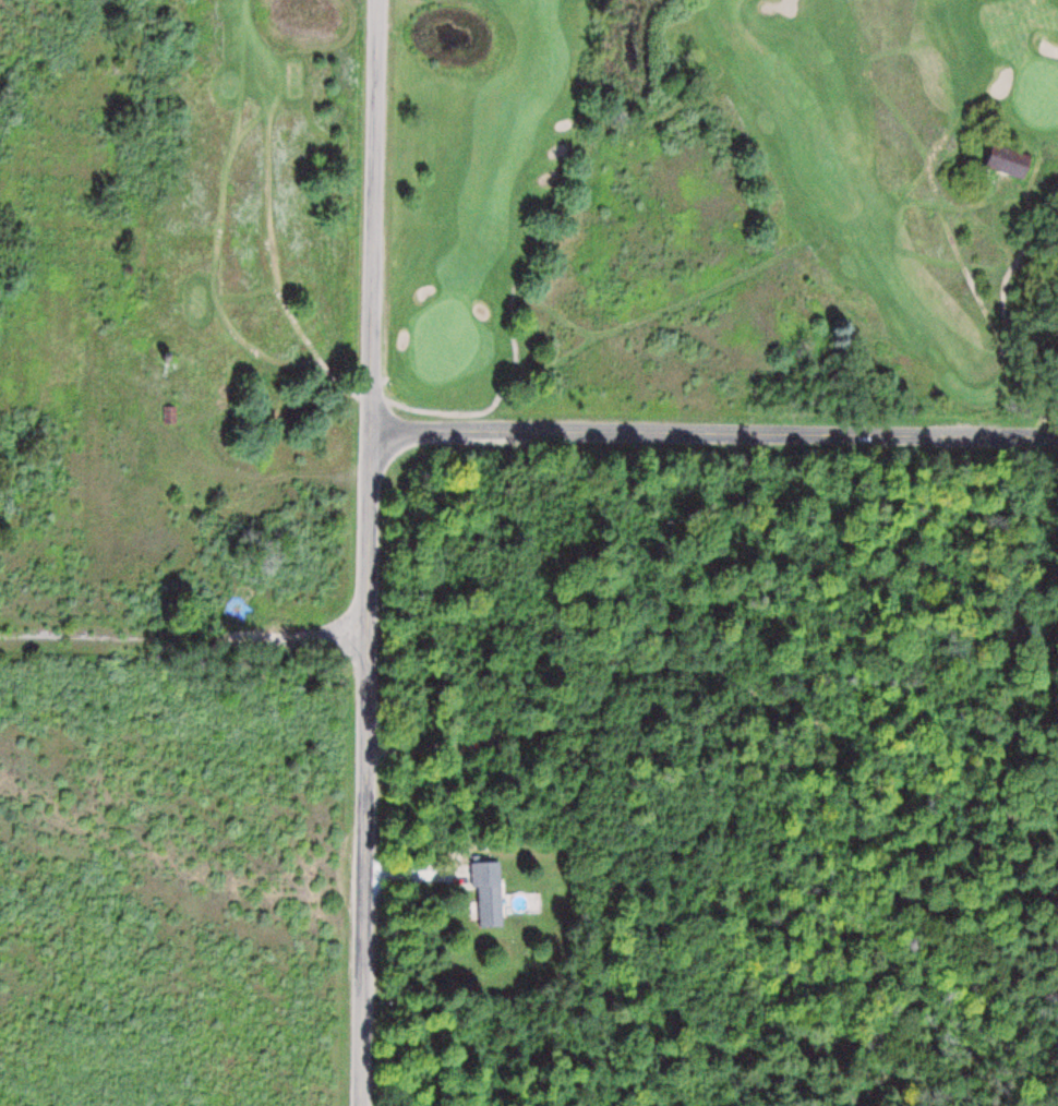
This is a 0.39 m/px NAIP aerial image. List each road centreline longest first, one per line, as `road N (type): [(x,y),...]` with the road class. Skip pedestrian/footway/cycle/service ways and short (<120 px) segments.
road 1 (residential): [(360,1105),(379,0)]
road 2 (residential): [(1057,435),(371,426)]

